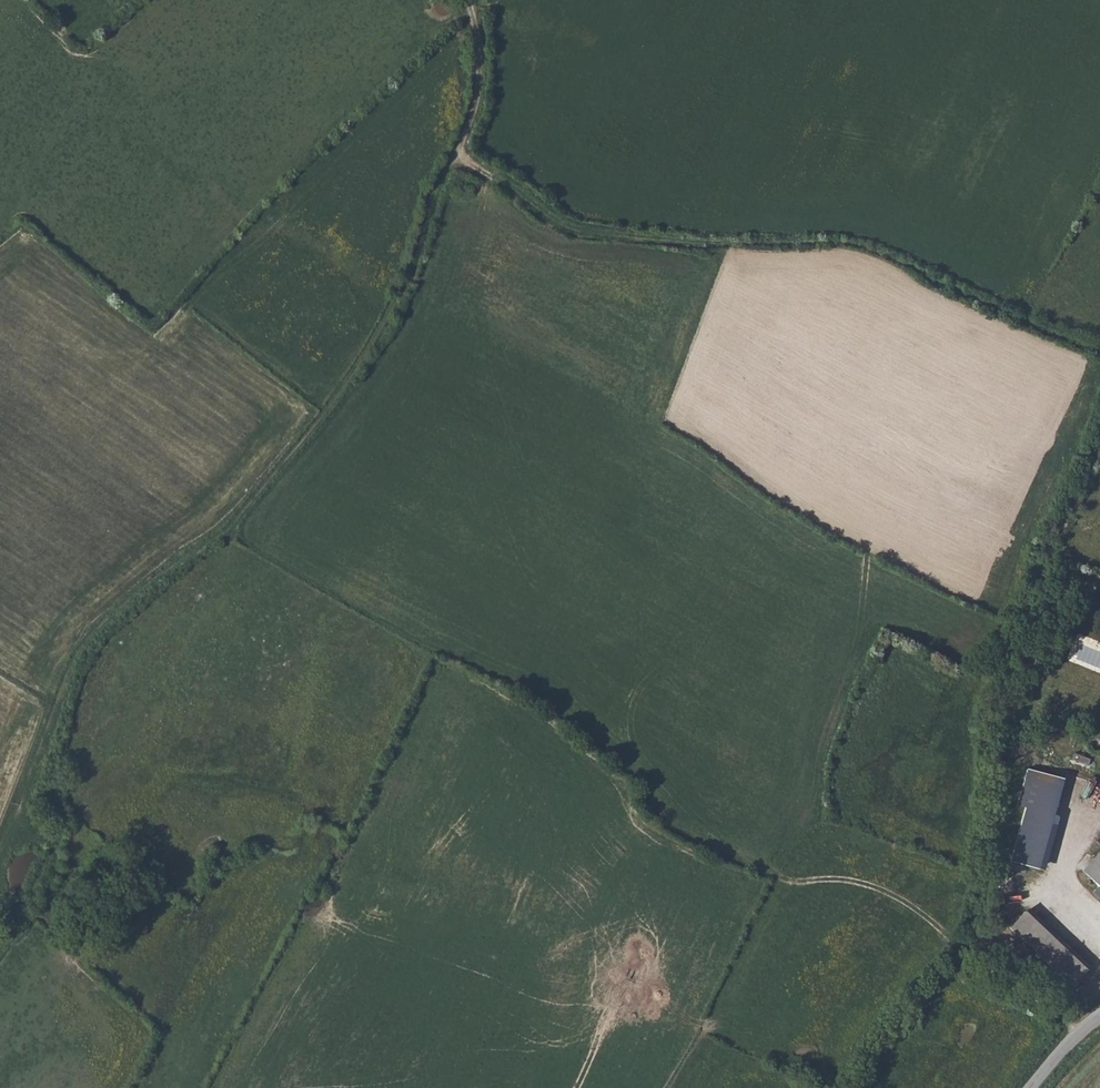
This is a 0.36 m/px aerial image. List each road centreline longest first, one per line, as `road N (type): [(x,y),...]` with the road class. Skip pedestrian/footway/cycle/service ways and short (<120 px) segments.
road 1 (track): [(468,0),(479,38),(477,89),(462,146)]

